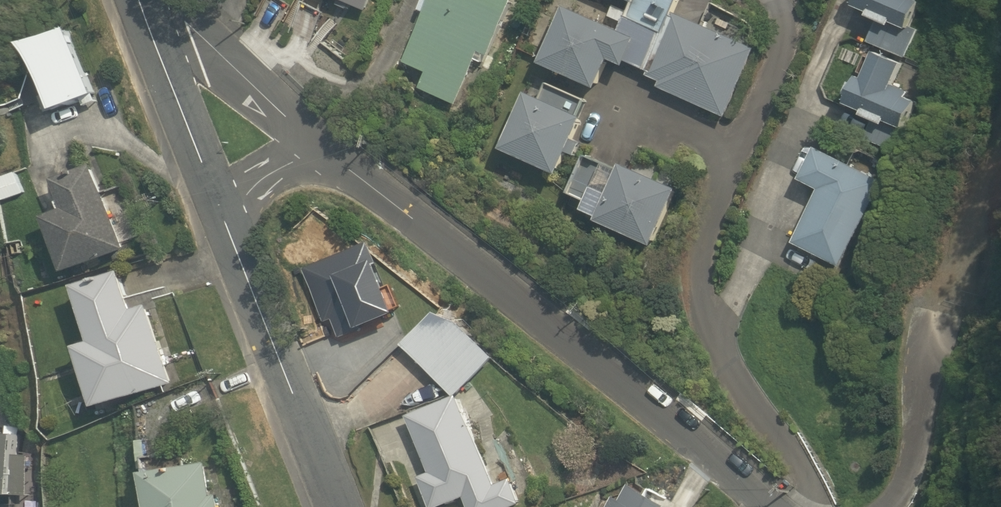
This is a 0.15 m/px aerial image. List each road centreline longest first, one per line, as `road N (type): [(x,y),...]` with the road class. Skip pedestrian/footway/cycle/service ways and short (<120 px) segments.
road 1 (residential): [(343,159),(773,506)]
road 2 (residential): [(222,217),(341,506)]
road 3 (residential): [(142,0),(343,159)]
road 4 (residential): [(142,0),(222,217)]
road 5 (residential): [(892,506),(954,288)]
road 6 (residential): [(222,217),(240,195),(293,161),(343,159)]

